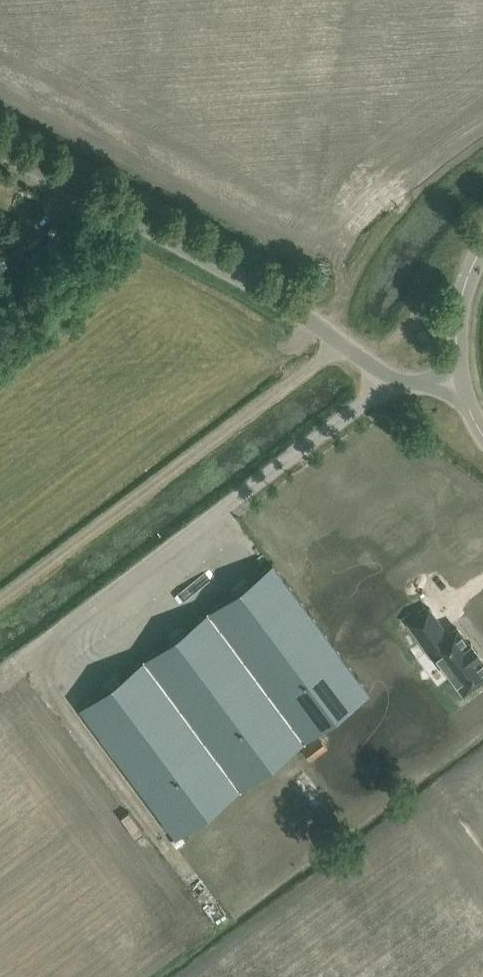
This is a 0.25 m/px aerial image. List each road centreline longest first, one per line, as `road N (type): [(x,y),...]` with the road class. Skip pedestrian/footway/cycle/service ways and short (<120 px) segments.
road 1 (unclassified): [(463,383),(388,376),(256,284),(0,147)]
road 2 (tertiary): [(463,383),(461,306),(482,248)]

